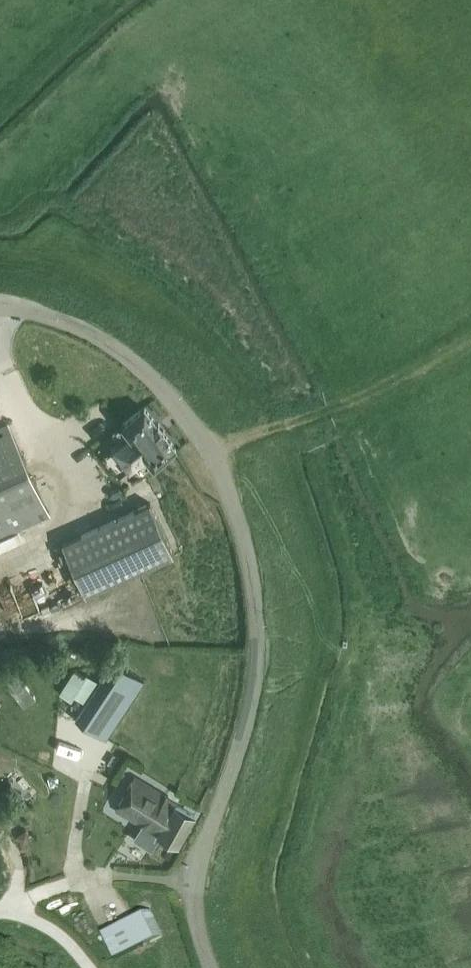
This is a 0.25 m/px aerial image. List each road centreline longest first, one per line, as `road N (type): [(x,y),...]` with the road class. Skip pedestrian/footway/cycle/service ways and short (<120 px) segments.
road 1 (unclassified): [(210,967),(195,910),(197,873),(242,735),(257,655),(243,536),(207,450),(141,368),(86,331),(0,305)]
road 2 (track): [(325,411),(205,447)]

